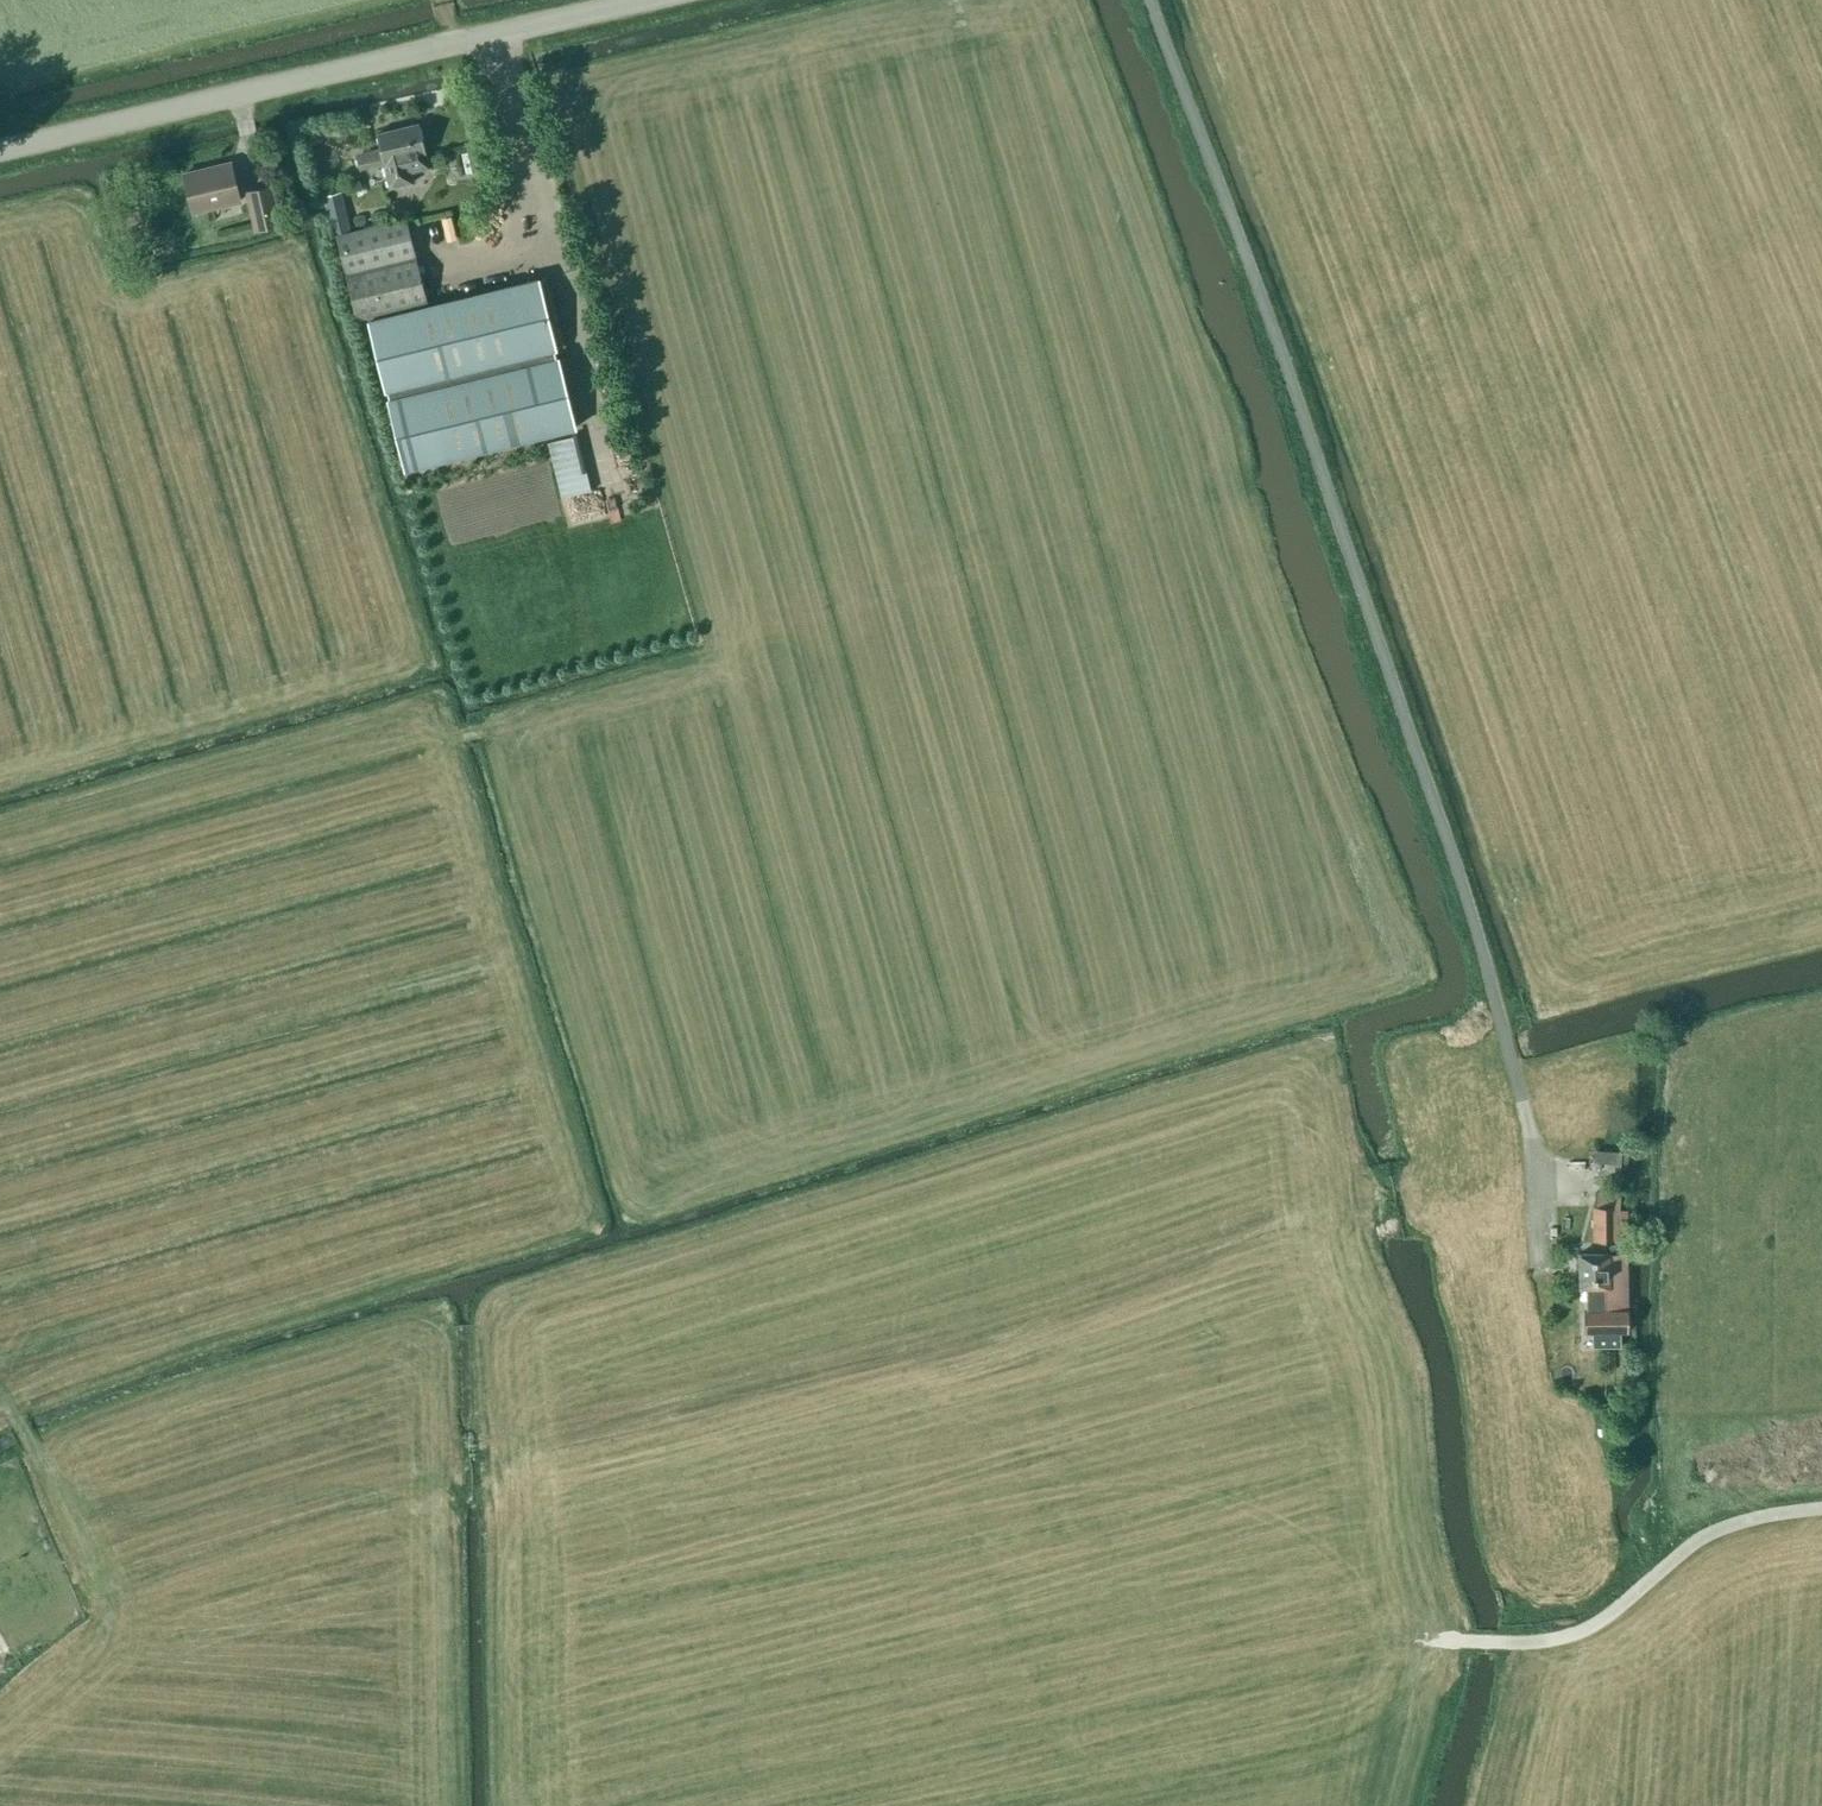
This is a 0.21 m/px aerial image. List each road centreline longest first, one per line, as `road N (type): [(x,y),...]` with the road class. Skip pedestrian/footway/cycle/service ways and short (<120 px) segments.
road 1 (track): [(1152,0),(1489,962),(1545,1182)]
road 2 (unclassified): [(0,150),(634,0)]
road 3 (track): [(1821,1513),(1771,1515),(1705,1536),(1597,1622),(1549,1641),(1448,1640)]

